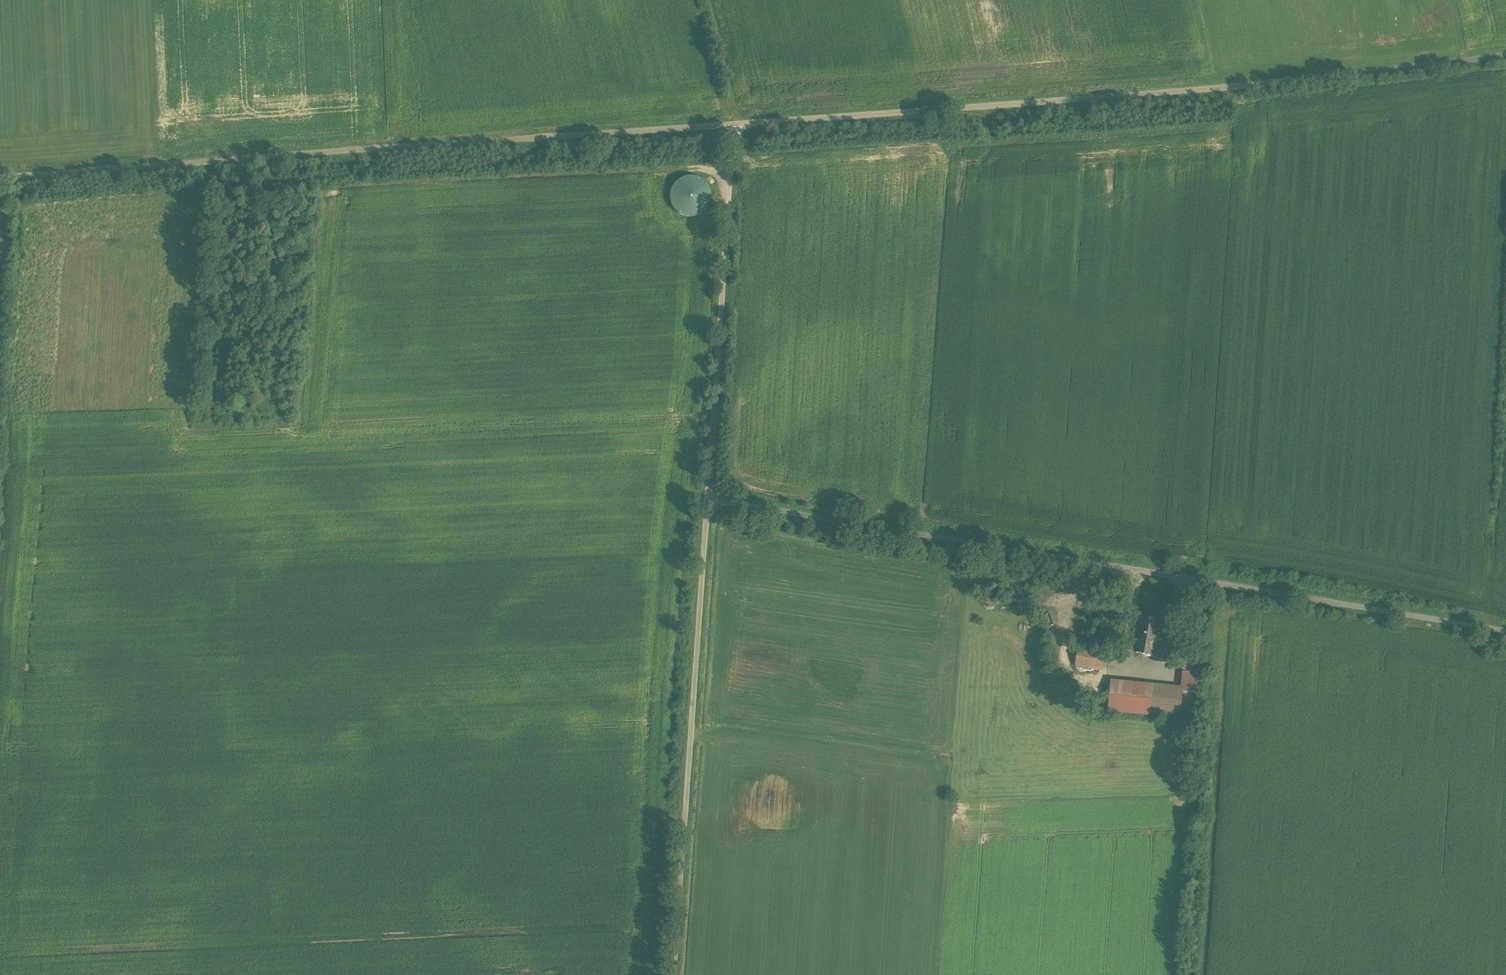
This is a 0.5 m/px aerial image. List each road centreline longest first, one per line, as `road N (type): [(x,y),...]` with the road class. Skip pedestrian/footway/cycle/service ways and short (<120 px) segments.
road 1 (unclassified): [(1505,612),(709,501)]
road 2 (unclassified): [(1505,52),(735,126)]
road 3 (unclassified): [(735,126),(0,183)]
road 4 (unclassified): [(709,501),(678,974)]
road 5 (unclassified): [(735,126),(709,501)]

